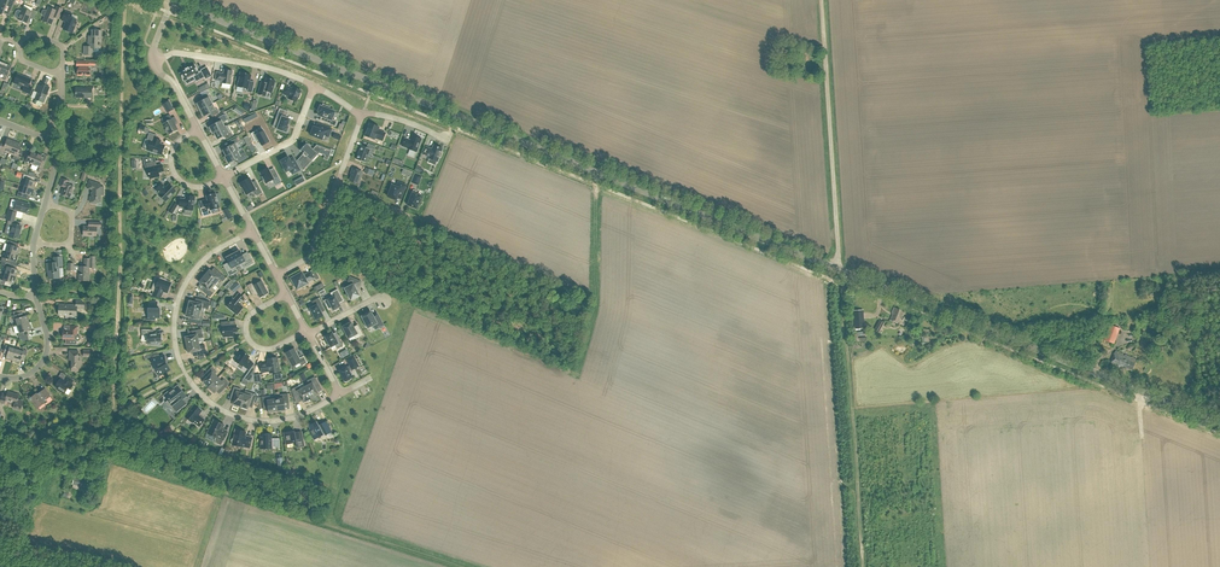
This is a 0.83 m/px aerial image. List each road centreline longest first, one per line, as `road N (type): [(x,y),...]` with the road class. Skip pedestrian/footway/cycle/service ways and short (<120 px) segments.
road 1 (tertiary): [(839,271),(172,2)]
road 2 (track): [(124,0),(120,311),(113,413),(100,447)]
road 3 (tertiary): [(1219,423),(839,271)]
road 4 (track): [(100,447),(458,566)]
road 5 (residential): [(340,394),(296,417),(253,420),(210,401),(185,374),(174,335),(184,285),(213,252),(252,231)]
road 6 (track): [(843,283),(863,566)]
road 7 (unclassified): [(839,271),(821,0)]
road 8 (track): [(599,174),(592,303),(574,367)]
road 9 (residential): [(154,64),(179,54),(258,66),(314,86)]
road 10 (residential): [(224,177),(295,139),(314,86)]
road 11 (residential): [(286,294),(250,316),(249,338),(270,349),(307,333)]

